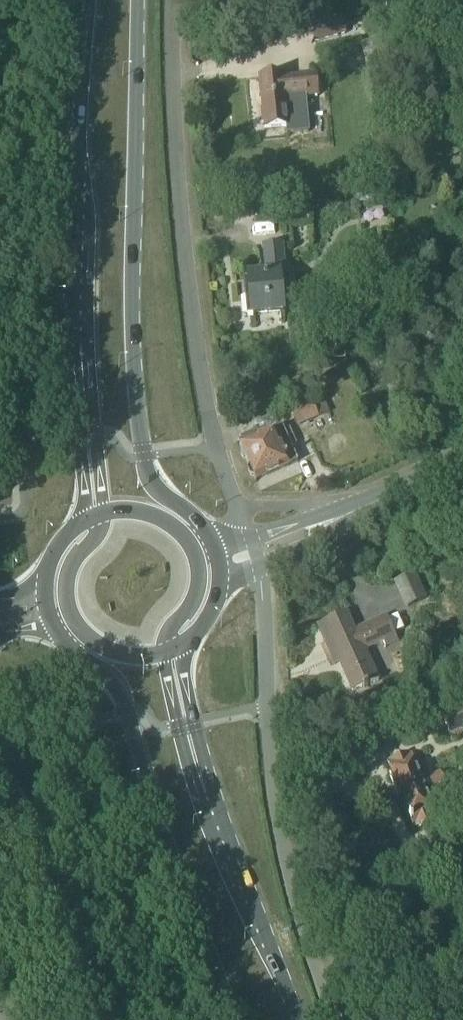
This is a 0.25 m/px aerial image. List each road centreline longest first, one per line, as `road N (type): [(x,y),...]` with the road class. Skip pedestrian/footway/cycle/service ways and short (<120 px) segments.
road 1 (primary): [(212,544),(193,516),(154,487),(144,458),(131,207),(139,0)]
road 2 (unclassified): [(249,539),(213,448),(203,387),(172,60),(174,0)]
road 3 (unclassified): [(340,1019),(286,907),(275,853),(258,570)]
road 4 (primary): [(52,625),(121,691),(179,892),(235,1019)]
road 5 (primary): [(91,0),(78,209),(82,384)]
road 6 (unclassified): [(104,1019),(71,953),(0,748)]
road 7 (primary): [(295,1019),(199,773)]
road 8 (primary): [(82,384),(81,523)]
road 9 (primary): [(82,384),(103,514)]
road 10 (unclassified): [(258,570),(372,509)]
road 11 (primary): [(199,773),(181,645)]
road 12 (unclassified): [(372,509),(249,539)]
road 13 (primary): [(199,773),(183,745),(164,653)]
road 14 (primary): [(103,514),(68,574),(74,623)]

